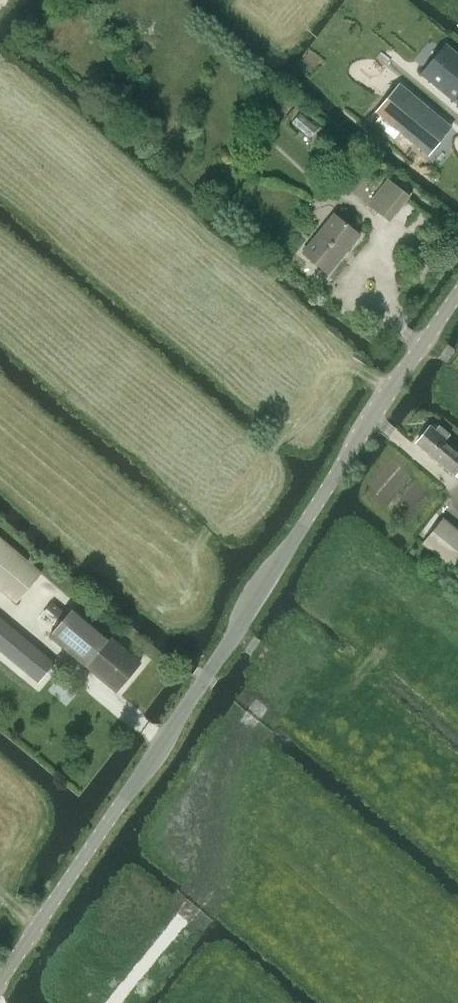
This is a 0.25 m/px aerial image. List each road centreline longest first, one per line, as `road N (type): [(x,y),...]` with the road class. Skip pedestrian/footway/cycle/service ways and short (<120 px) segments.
road 1 (tertiary): [(0,986),(457,297)]
road 2 (track): [(119,1002),(194,906)]

